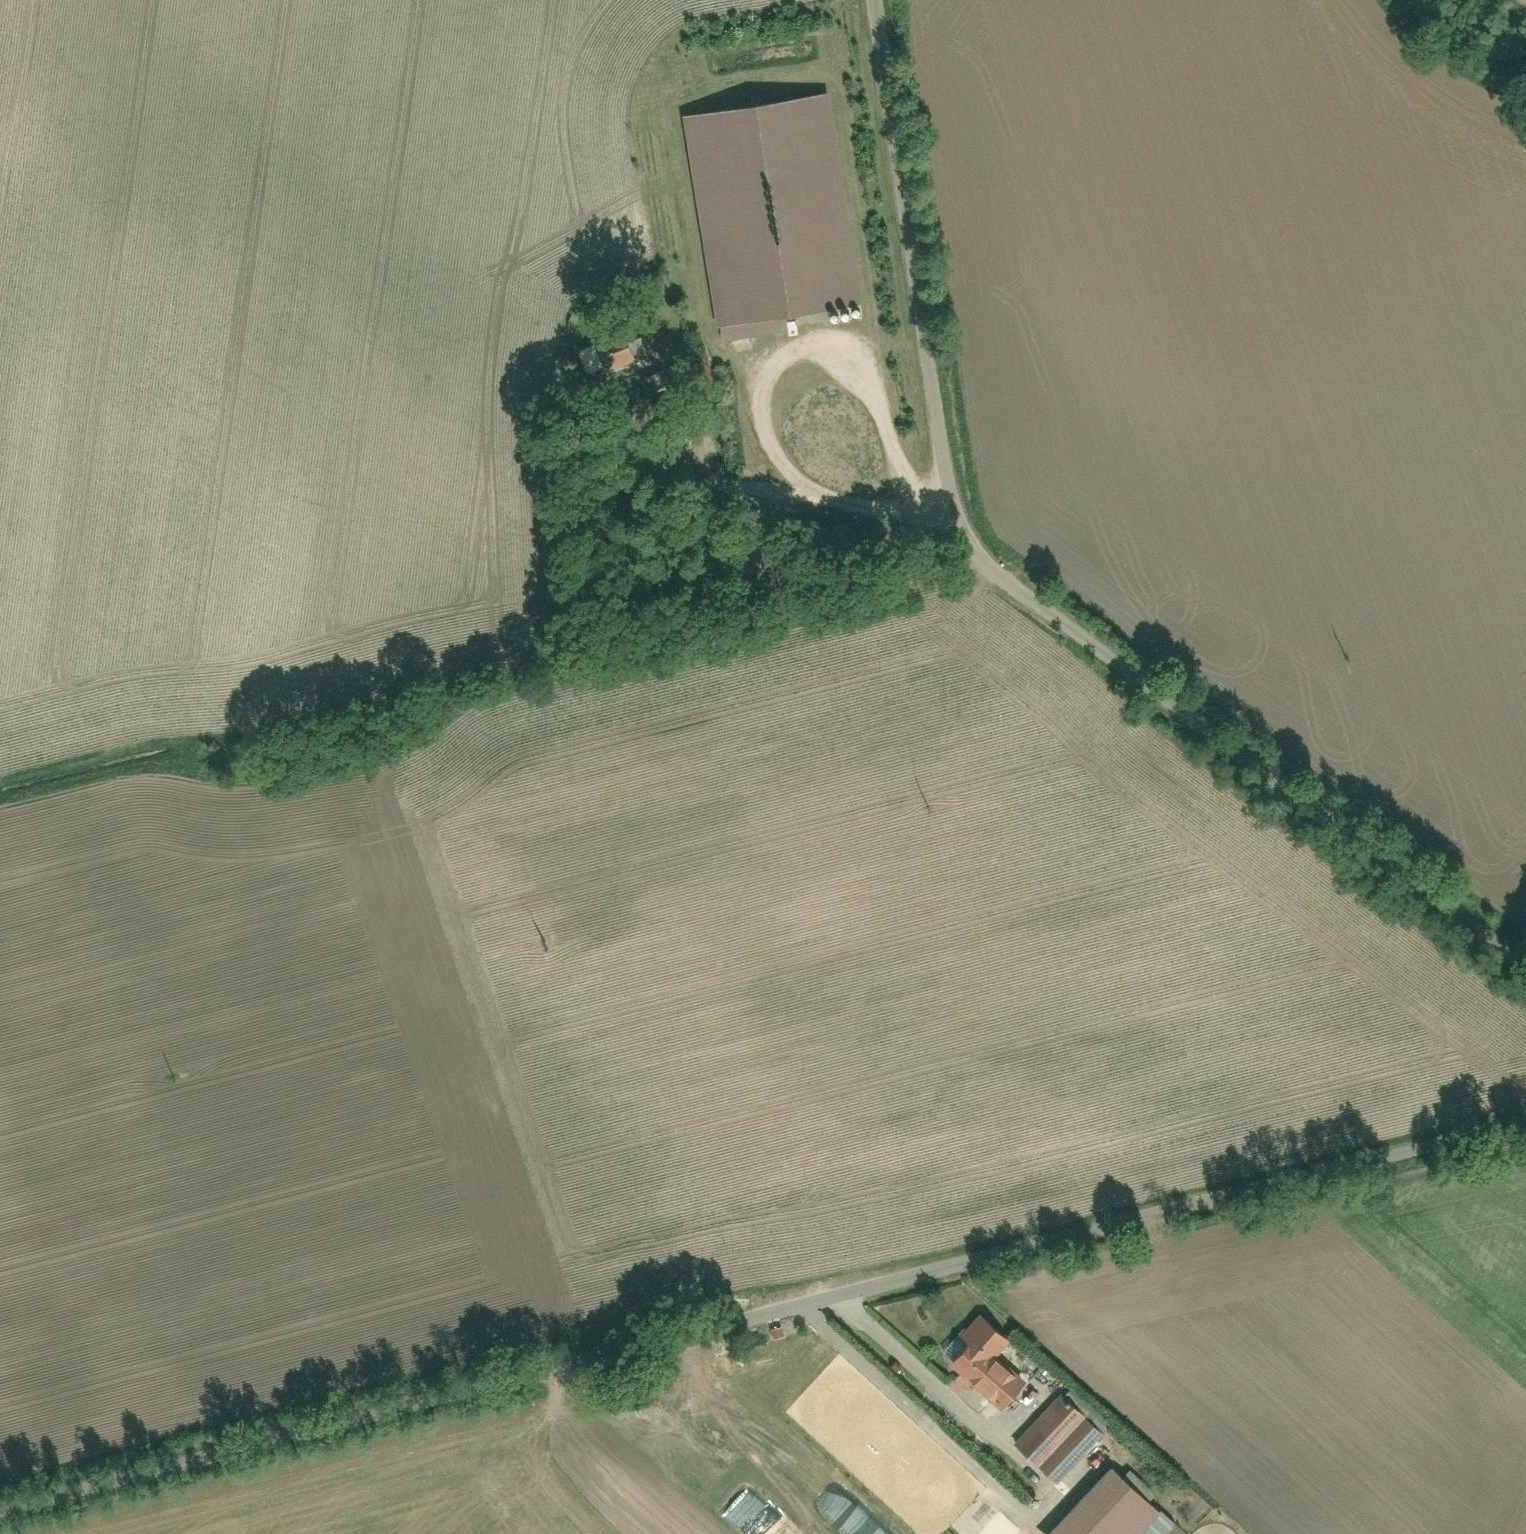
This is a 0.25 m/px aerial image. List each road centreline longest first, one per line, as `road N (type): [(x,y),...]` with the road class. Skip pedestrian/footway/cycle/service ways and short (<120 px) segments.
road 1 (unclassified): [(1525,1123),(0,1515)]
road 2 (unclassified): [(867,0),(938,484),(971,558),(1052,628),(1525,972)]

